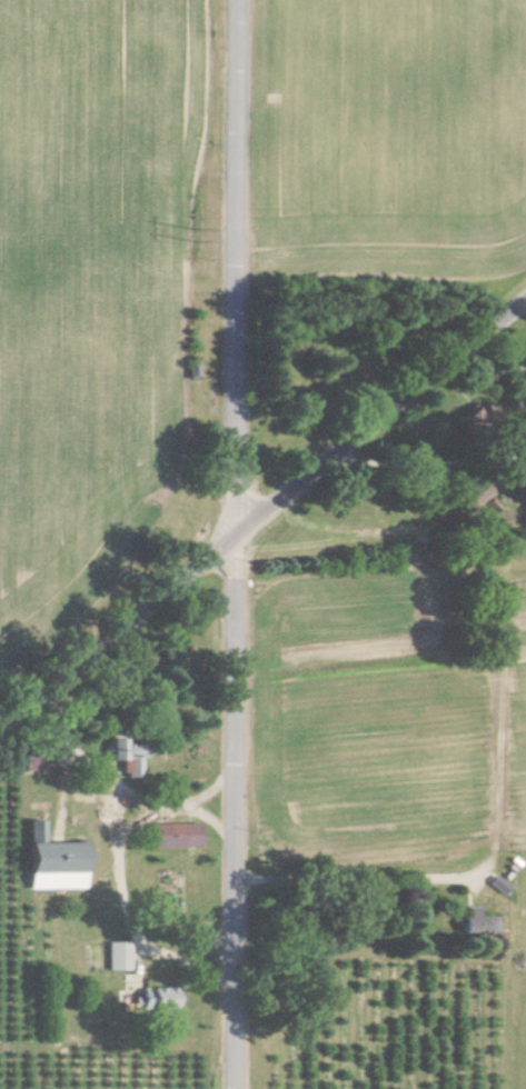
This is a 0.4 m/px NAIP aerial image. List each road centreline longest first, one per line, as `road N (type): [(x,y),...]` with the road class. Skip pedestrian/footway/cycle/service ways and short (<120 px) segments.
road 1 (residential): [(240,1088),(240,0)]
road 2 (tertiary): [(0,733),(525,306)]

